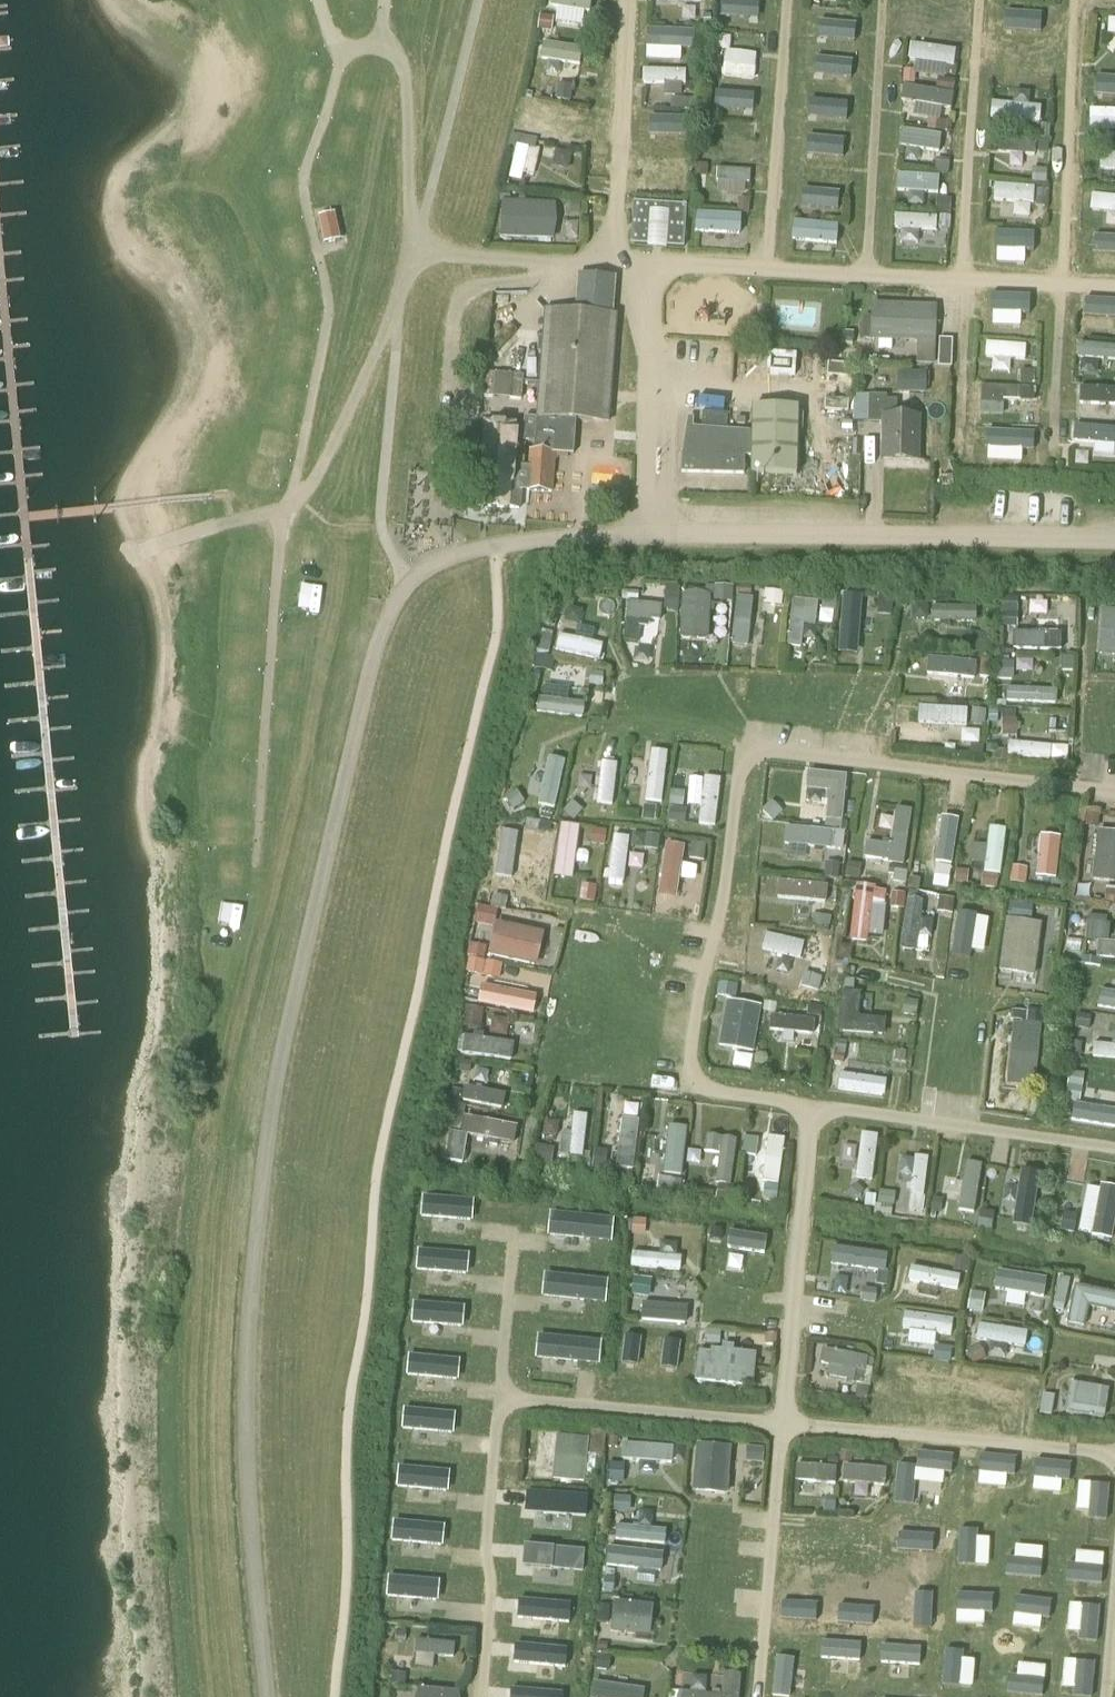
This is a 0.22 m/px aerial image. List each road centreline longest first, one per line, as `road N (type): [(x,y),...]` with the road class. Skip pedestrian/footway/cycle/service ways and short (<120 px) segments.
road 1 (unclassified): [(1114,541),(604,535),(478,549),(411,581)]

